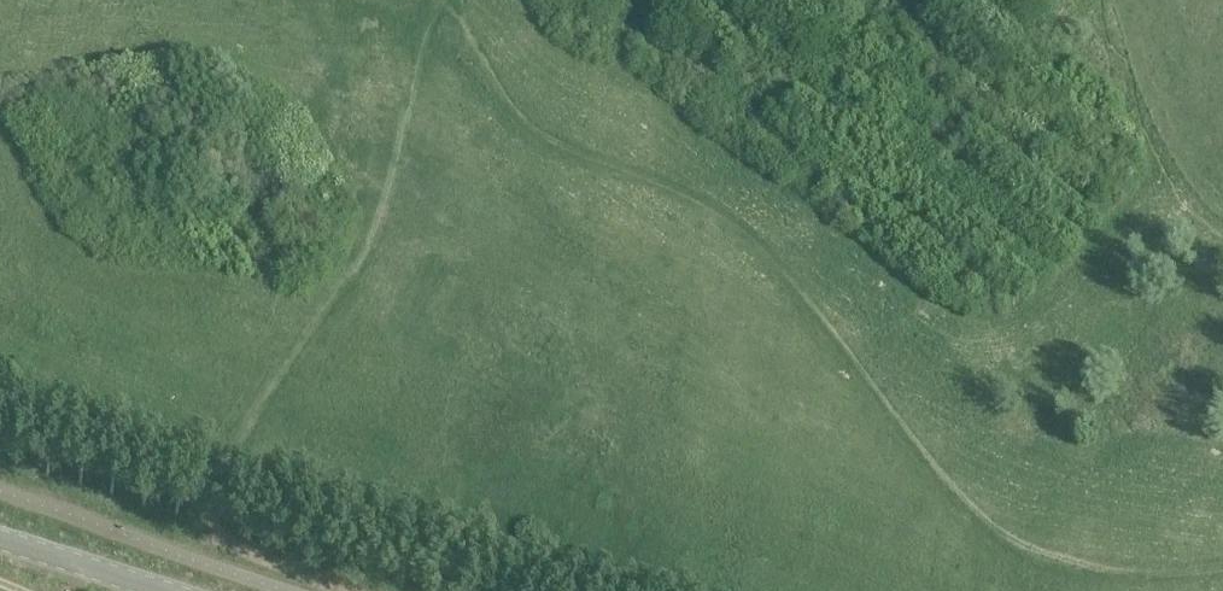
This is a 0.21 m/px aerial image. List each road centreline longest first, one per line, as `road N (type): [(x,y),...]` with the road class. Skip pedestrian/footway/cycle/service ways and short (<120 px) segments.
road 1 (tertiary): [(150,590),(0,545)]

